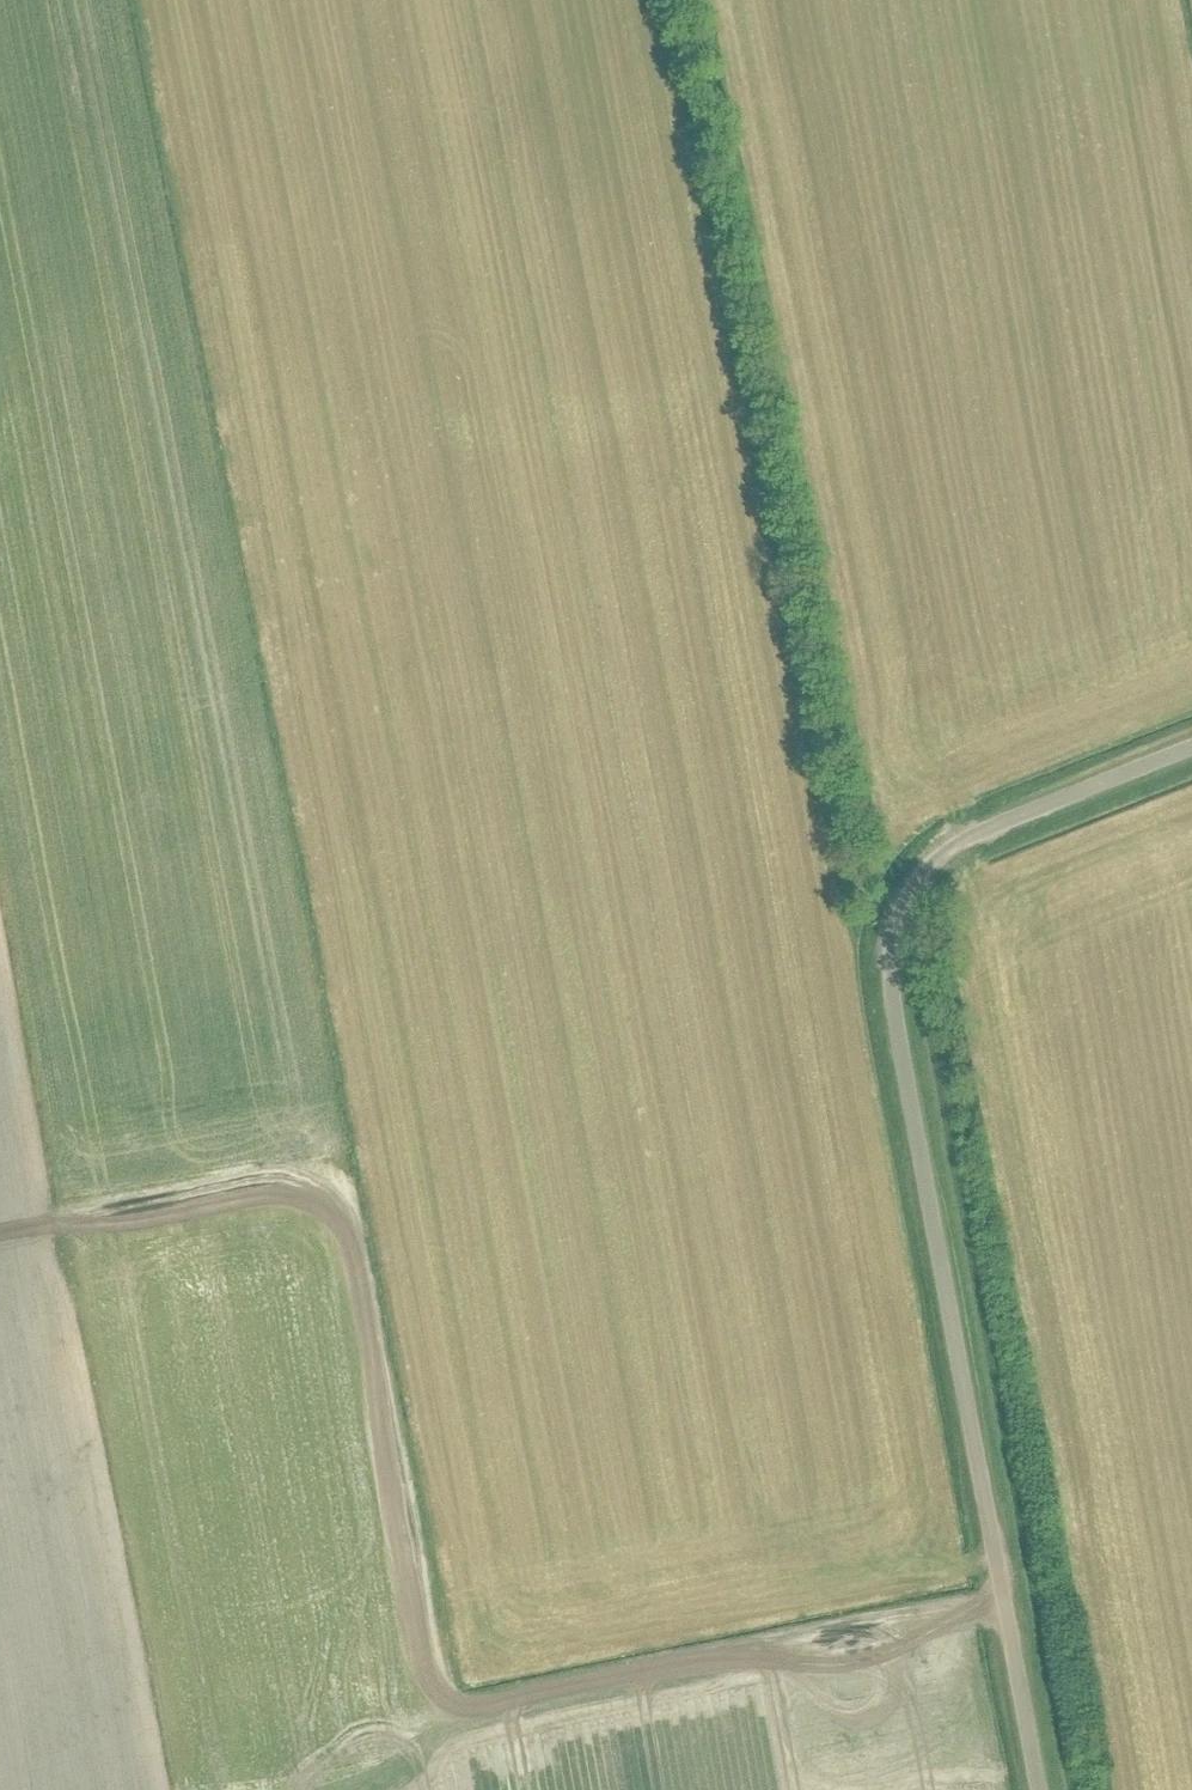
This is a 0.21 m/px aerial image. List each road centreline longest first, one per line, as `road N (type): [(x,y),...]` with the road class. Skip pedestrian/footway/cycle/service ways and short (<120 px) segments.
road 1 (unclassified): [(1039,1789),(890,988),(892,936),(928,867),(975,833),(1191,748)]

